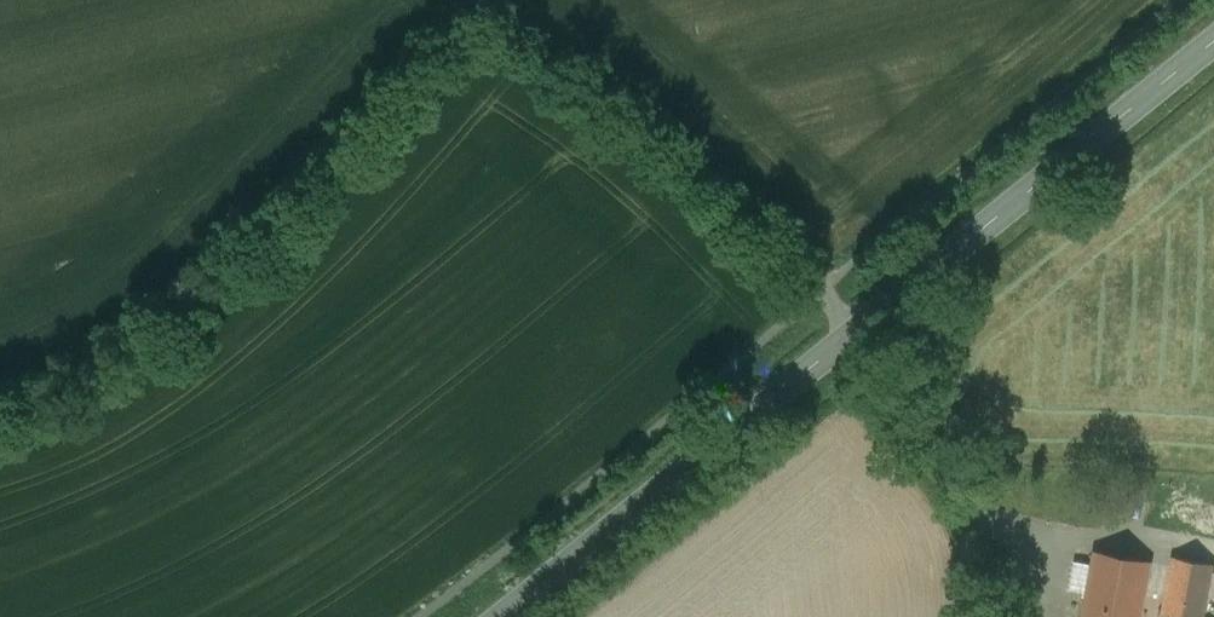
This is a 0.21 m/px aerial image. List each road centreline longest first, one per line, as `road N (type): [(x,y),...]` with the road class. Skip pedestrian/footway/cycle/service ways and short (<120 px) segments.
road 1 (tertiary): [(501,616),(1213,37)]

